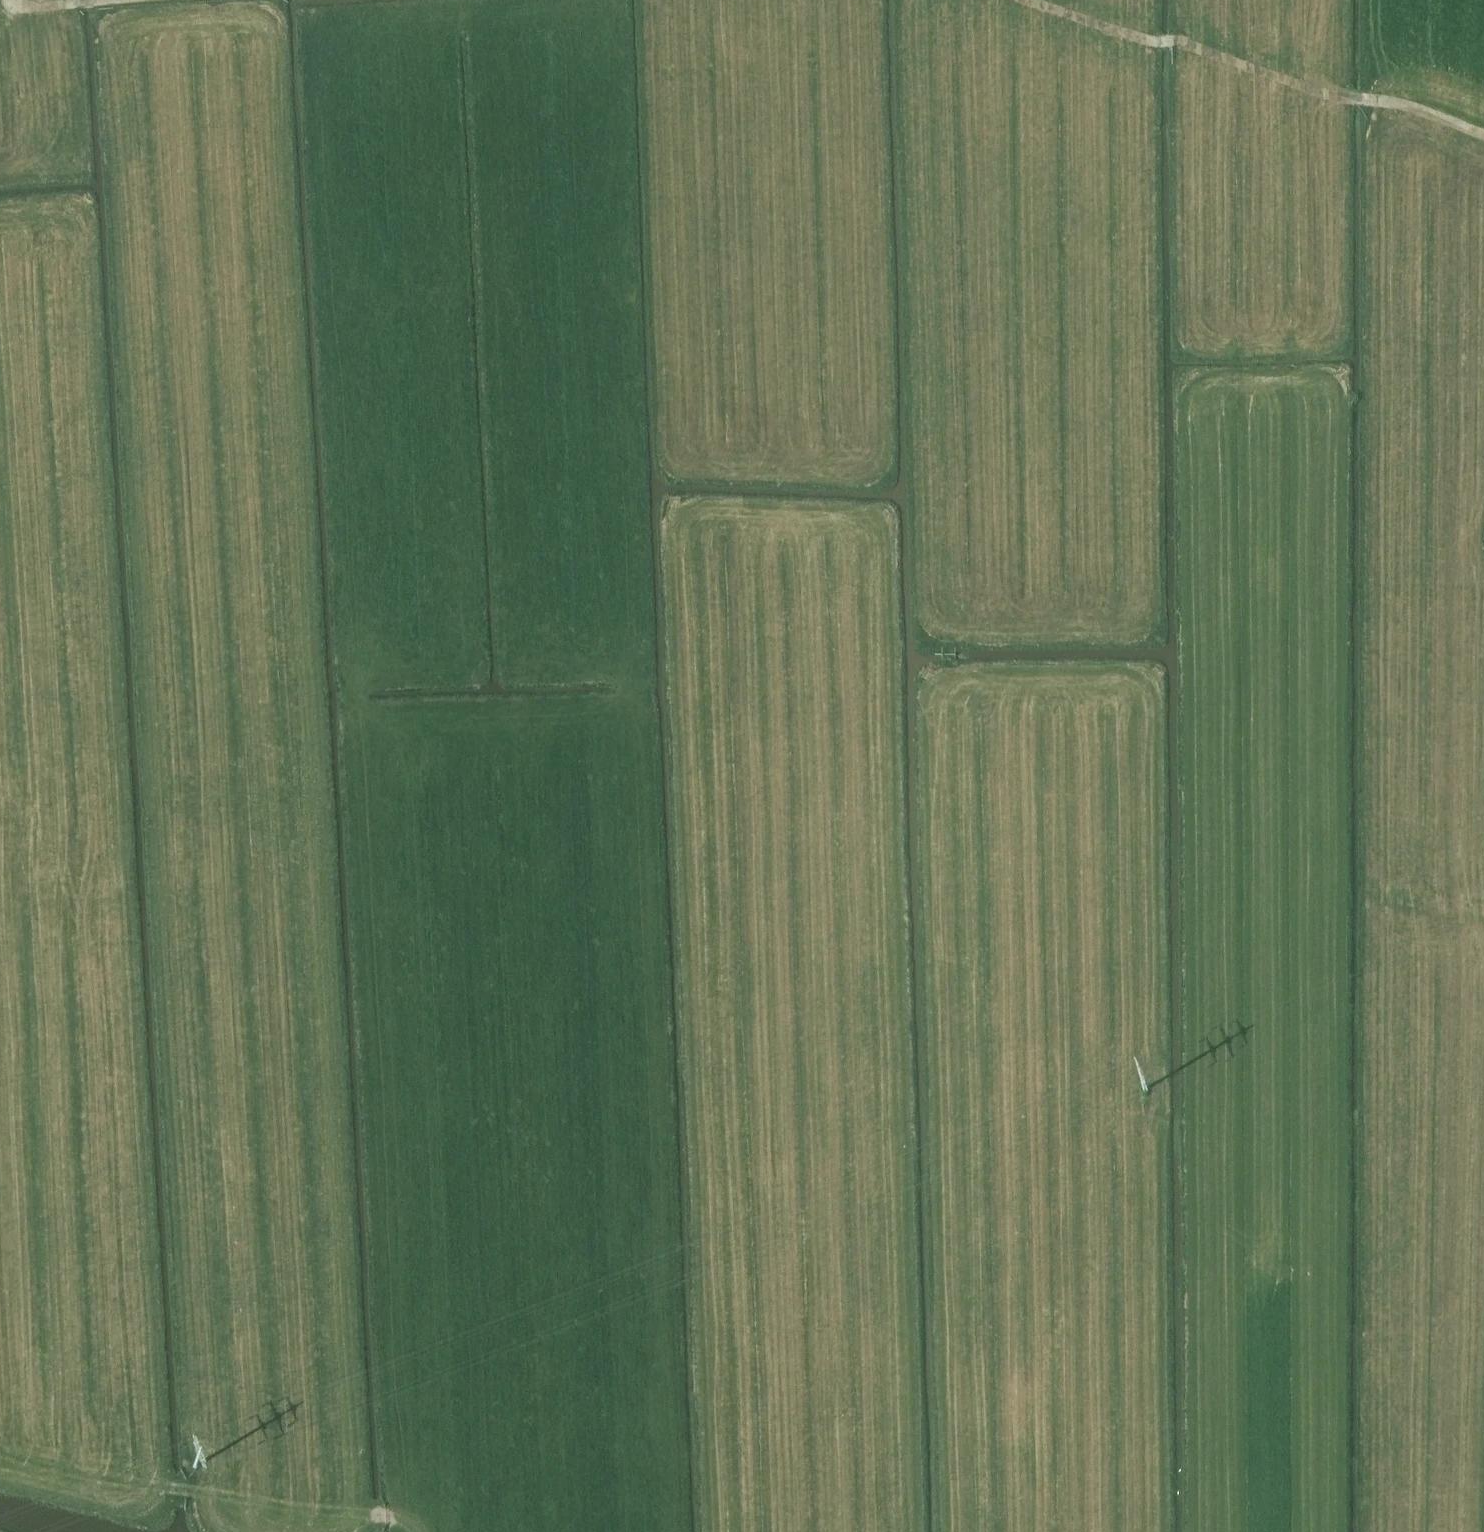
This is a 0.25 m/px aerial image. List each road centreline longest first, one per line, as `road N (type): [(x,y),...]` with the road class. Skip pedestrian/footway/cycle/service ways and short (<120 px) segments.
road 1 (track): [(1483,139),(1405,109),(1338,102),(1182,47),(1126,40),(1019,0)]

